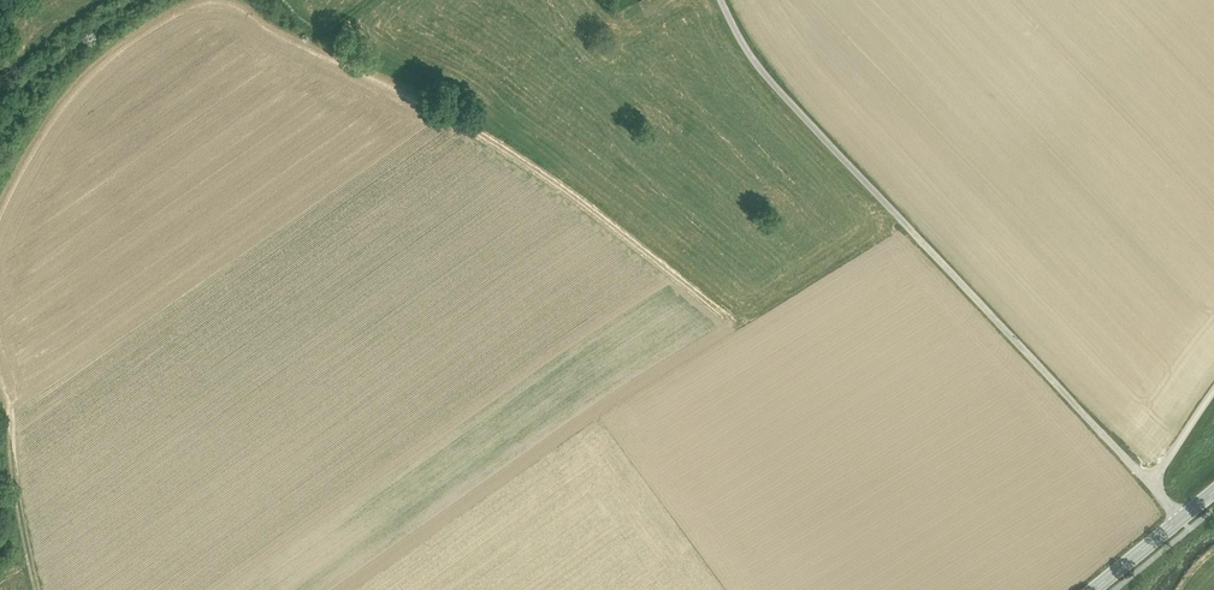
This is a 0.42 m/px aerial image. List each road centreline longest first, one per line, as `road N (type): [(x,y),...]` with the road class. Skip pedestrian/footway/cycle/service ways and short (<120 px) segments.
road 1 (unclassified): [(1149,482),(753,60),(722,0)]

